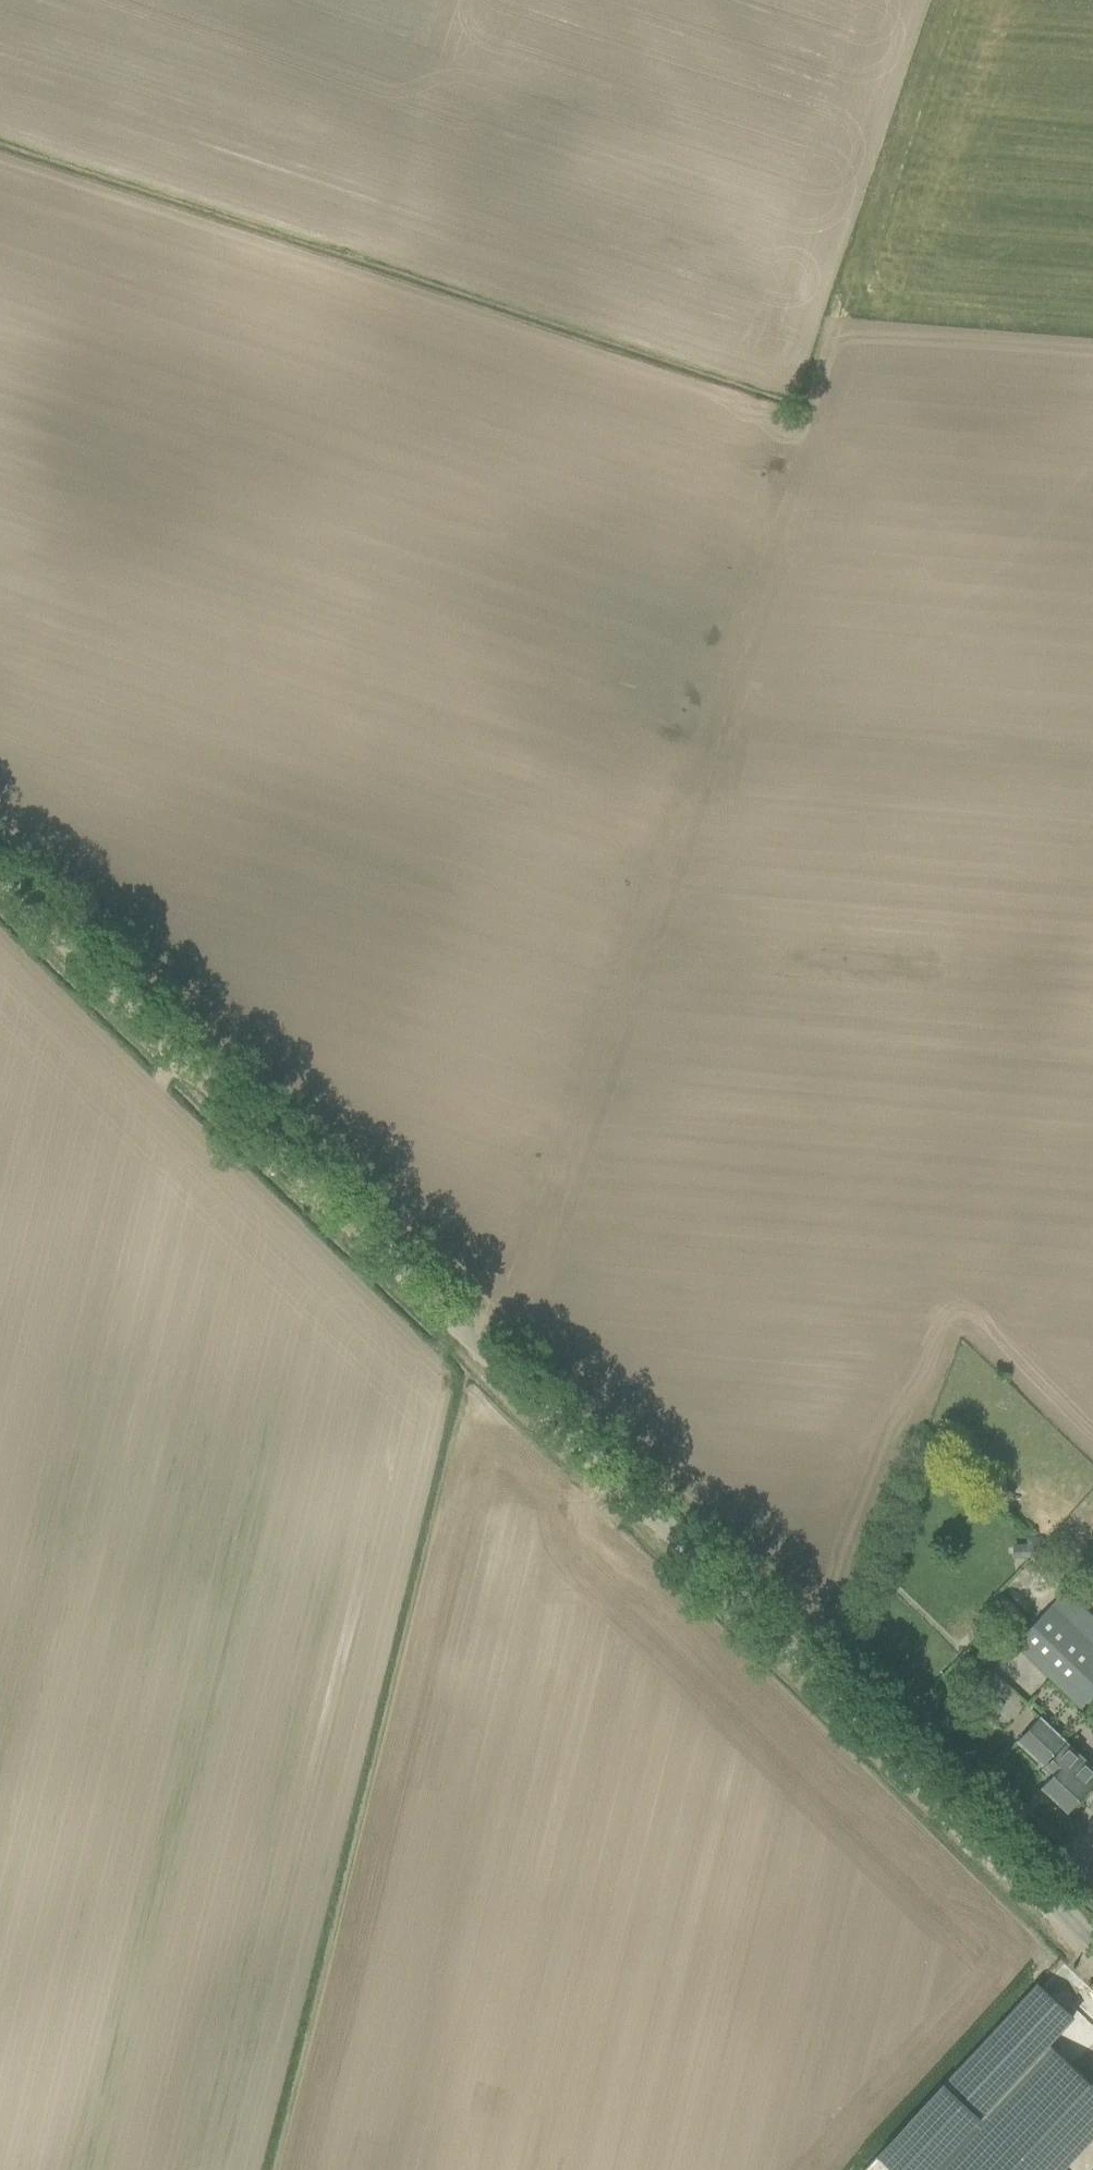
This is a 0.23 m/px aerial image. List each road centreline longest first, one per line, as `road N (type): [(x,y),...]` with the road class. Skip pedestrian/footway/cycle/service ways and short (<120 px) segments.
road 1 (unclassified): [(1092,1947),(0,869)]

